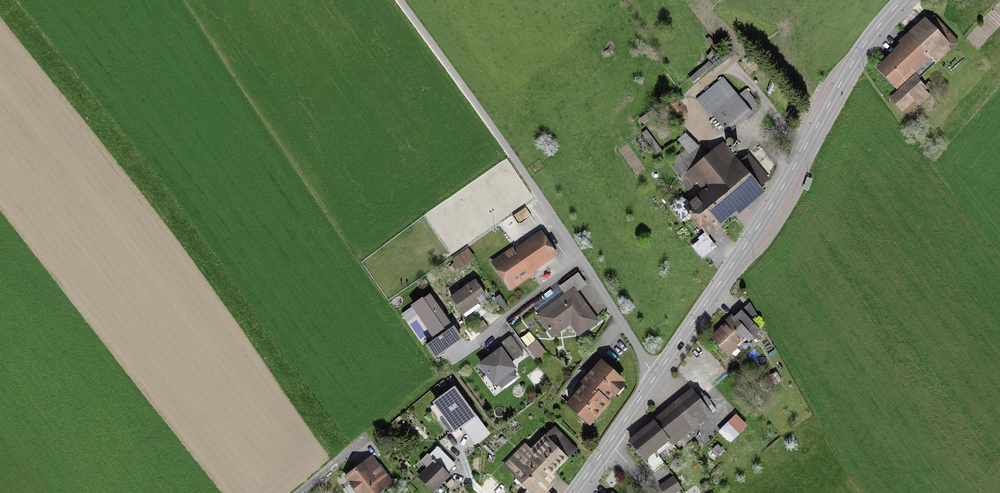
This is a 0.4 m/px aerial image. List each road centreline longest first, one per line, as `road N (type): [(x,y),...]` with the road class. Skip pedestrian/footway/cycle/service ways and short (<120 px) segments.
road 1 (residential): [(398,0),(583,263),(654,380)]
road 2 (tertiary): [(903,0),(862,47),(759,225),(654,380)]

